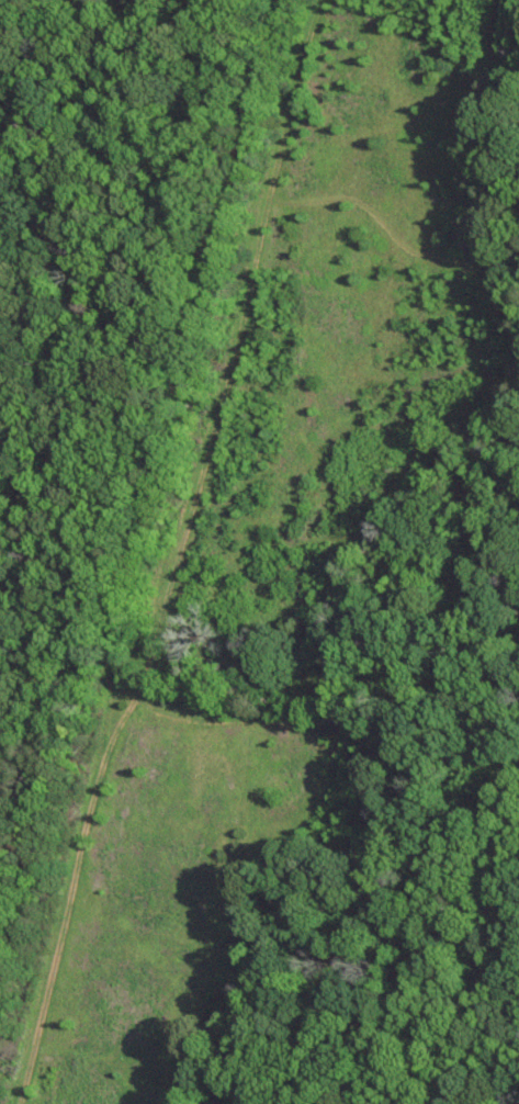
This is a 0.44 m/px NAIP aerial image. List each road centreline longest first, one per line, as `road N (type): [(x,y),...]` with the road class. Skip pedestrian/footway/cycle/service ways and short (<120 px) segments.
road 1 (track): [(17,1103),(113,720),(140,681),(219,413),(320,0)]
road 2 (track): [(518,346),(487,270),(428,255),(370,203),(338,195),(268,200)]
road 3 (track): [(386,495),(422,441),(496,399),(518,357)]
road 4 (track): [(134,695),(196,717),(283,719)]

